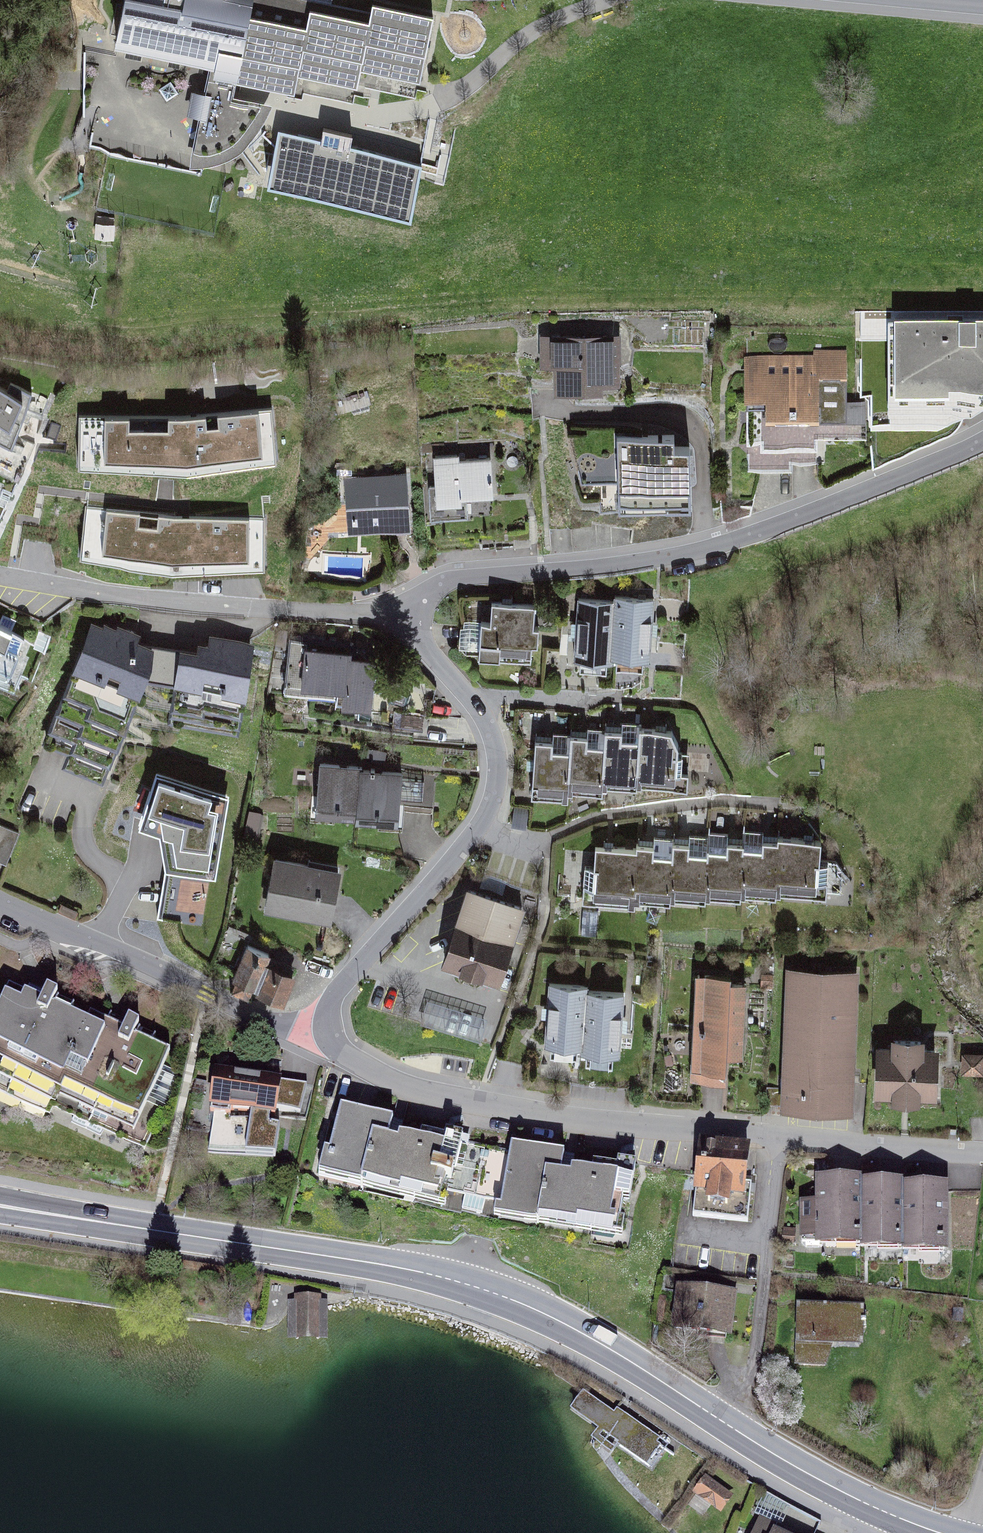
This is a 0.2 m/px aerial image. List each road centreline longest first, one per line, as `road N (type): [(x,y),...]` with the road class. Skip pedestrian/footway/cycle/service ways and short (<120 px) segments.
road 1 (secondary): [(0,1204),(426,1273),(506,1296),(567,1323),(748,1438),(939,1532)]
road 2 (residential): [(982,1154),(505,1109),(404,1088),(347,1058),(328,1028)]
road 3 (residential): [(416,625),(433,601),(460,585),(609,572),(738,543),(982,445)]
road 4 (residential): [(328,1028),(335,989),(497,801),(481,715),(416,625)]
road 5 (residential): [(416,625),(0,583)]
road 6 (residential): [(328,1028),(293,1029),(0,899)]

